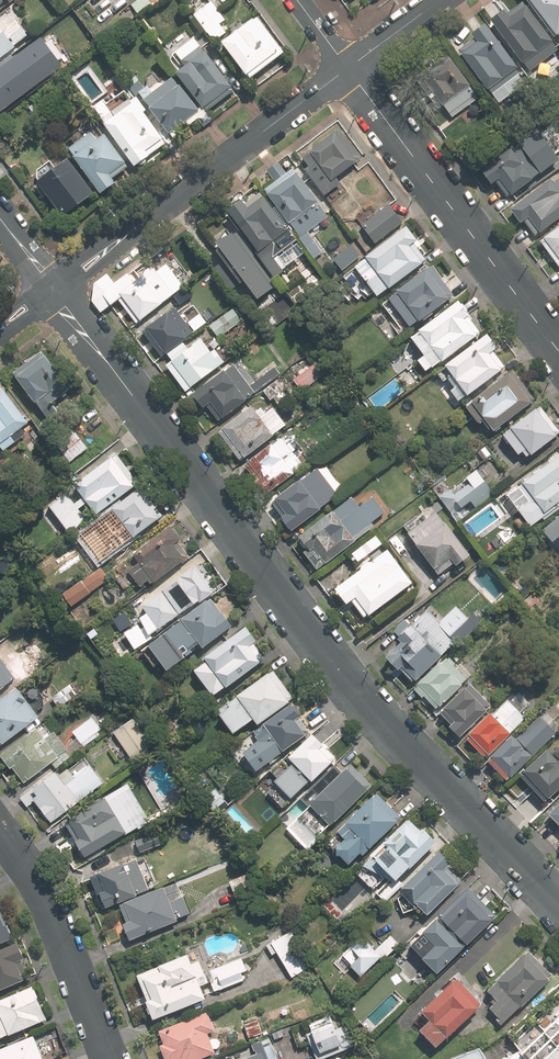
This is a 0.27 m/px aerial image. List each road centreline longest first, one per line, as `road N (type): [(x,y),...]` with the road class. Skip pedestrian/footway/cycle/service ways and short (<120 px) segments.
road 1 (residential): [(59,295),(352,687),(558,905)]
road 2 (residential): [(558,341),(347,70)]
road 3 (tertiary): [(132,231),(347,70)]
road 4 (residential): [(0,835),(40,889),(108,1058)]

